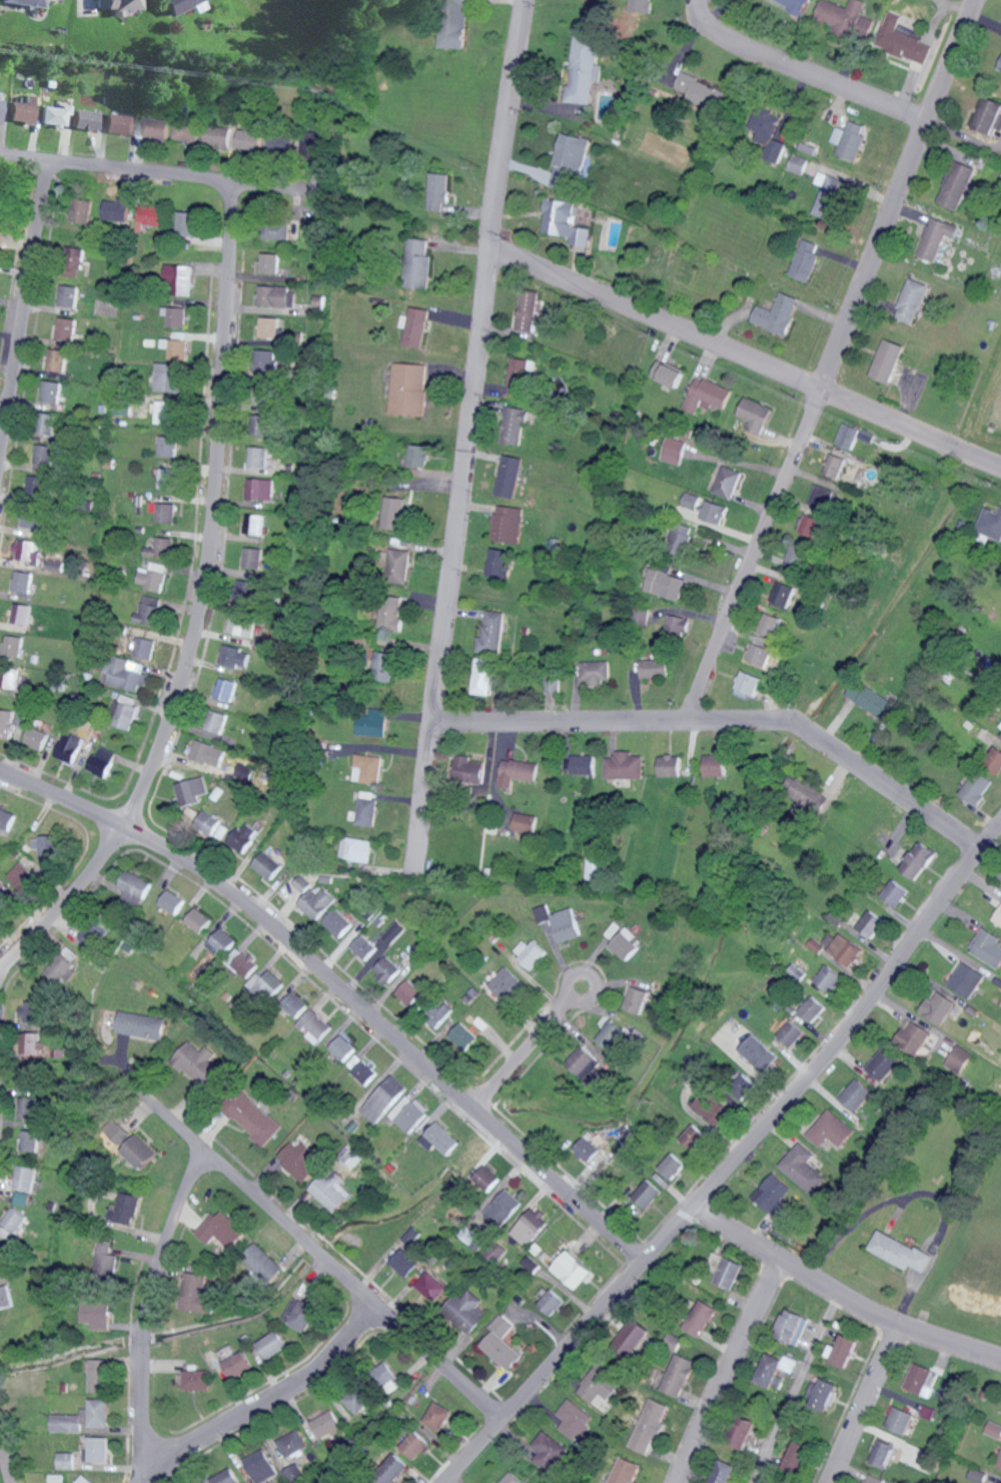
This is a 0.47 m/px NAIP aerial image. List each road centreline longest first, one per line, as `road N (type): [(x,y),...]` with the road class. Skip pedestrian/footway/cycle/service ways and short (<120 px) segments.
road 1 (residential): [(520,0),(410,878)]
road 2 (residential): [(448,1482),(791,1100),(1000,825)]
road 3 (residential): [(0,970),(96,867),(128,814),(168,716),(205,563),(230,183)]
road 4 (residential): [(648,1262),(187,859),(0,770)]
road 5 (residential): [(695,719),(977,0)]
road 6 (residential): [(984,847),(796,725),(434,716)]
road 7 (residential): [(1000,471),(488,255)]
road 8 (residential): [(505,1421),(137,1092)]
road 9 (residential): [(140,1482),(145,1304),(198,1146)]
road 10 (residential): [(1000,1357),(866,1310),(692,1213)]
road 11 (residential): [(302,198),(0,157)]
road 12 (residential): [(0,453),(46,163)]
road 13 (residential): [(149,1482),(308,1381),(379,1307)]
road 14 (residential): [(928,126),(732,44),(707,25),(696,0)]
road 15 (residential): [(679,1482),(779,1259)]
road 16 (residential): [(473,1109),(560,1008),(567,977),(590,976),(591,996),(560,1008)]
road 17 (residential): [(830,1482),(898,1323)]

